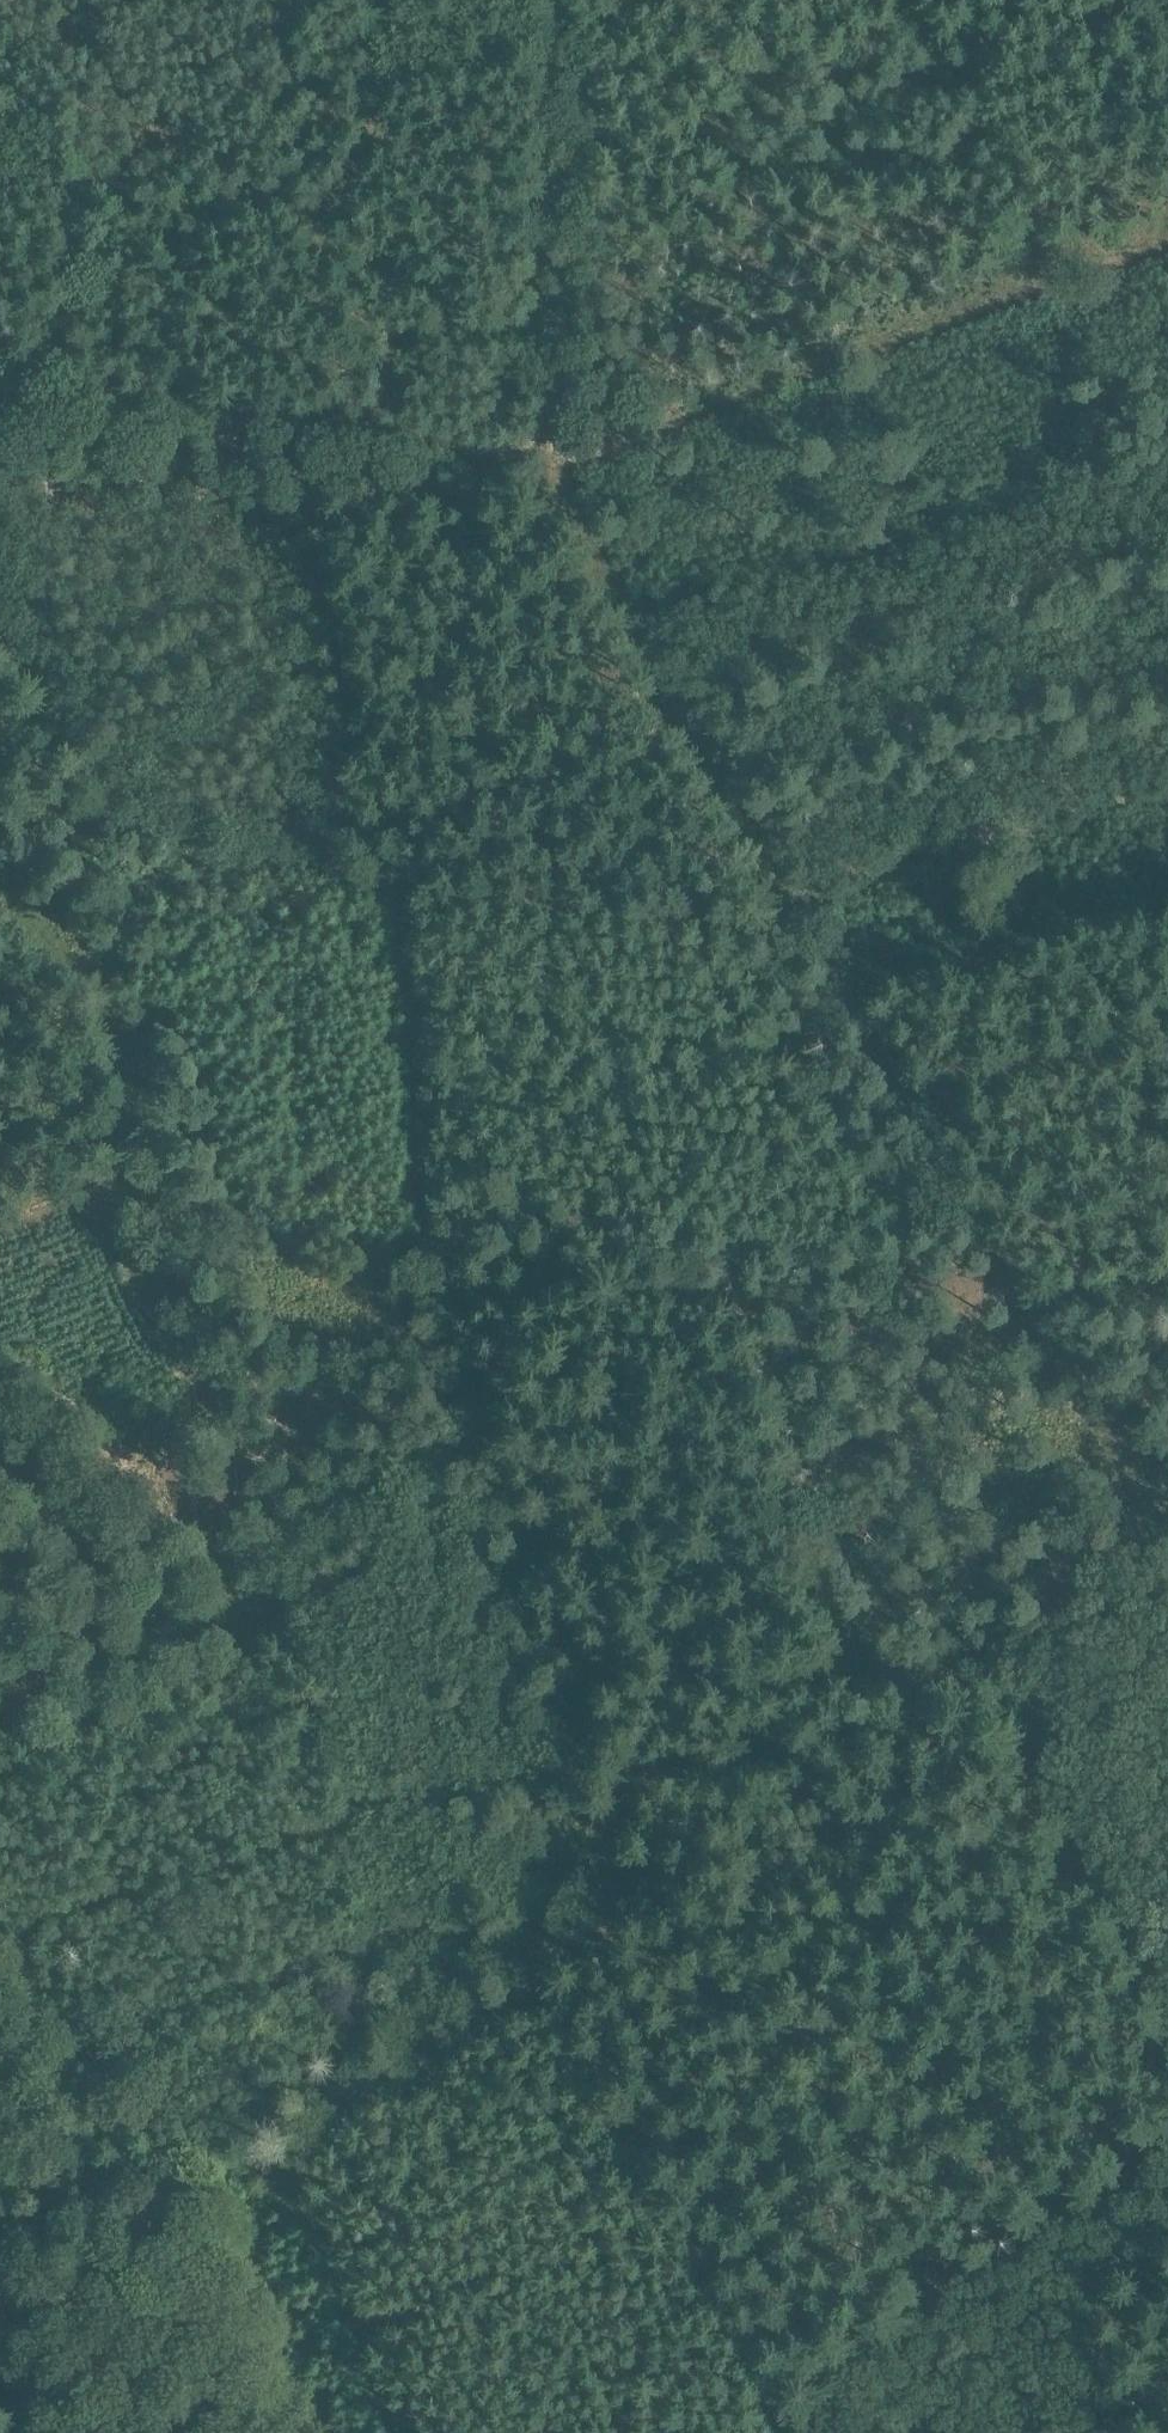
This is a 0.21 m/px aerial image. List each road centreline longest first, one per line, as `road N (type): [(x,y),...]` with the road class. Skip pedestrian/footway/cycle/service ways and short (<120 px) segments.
road 1 (track): [(530,0),(546,478),(1167,1535)]
road 2 (track): [(1167,1595),(20,2370)]
road 3 (track): [(0,427),(546,478)]

